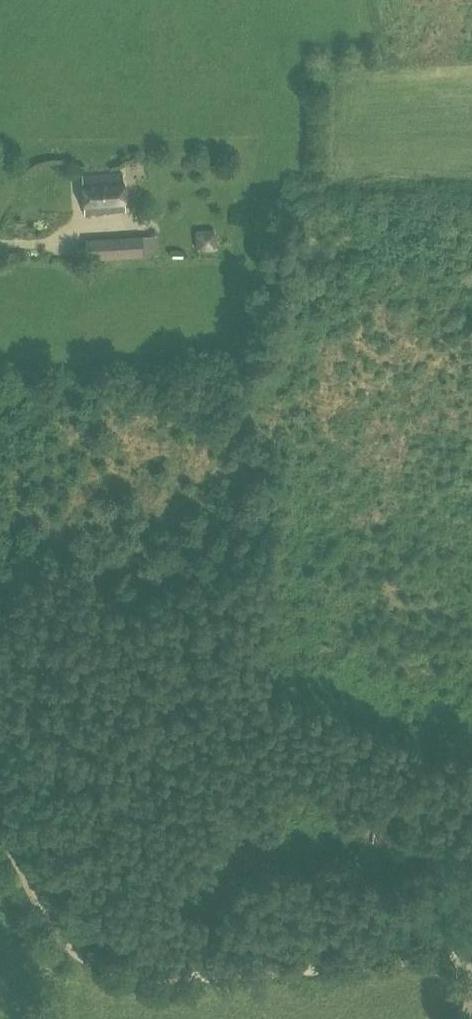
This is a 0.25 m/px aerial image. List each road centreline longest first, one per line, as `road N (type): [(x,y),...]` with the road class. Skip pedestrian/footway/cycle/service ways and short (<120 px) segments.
road 1 (track): [(471,951),(284,972),(153,977),(106,968),(48,923),(0,830)]

